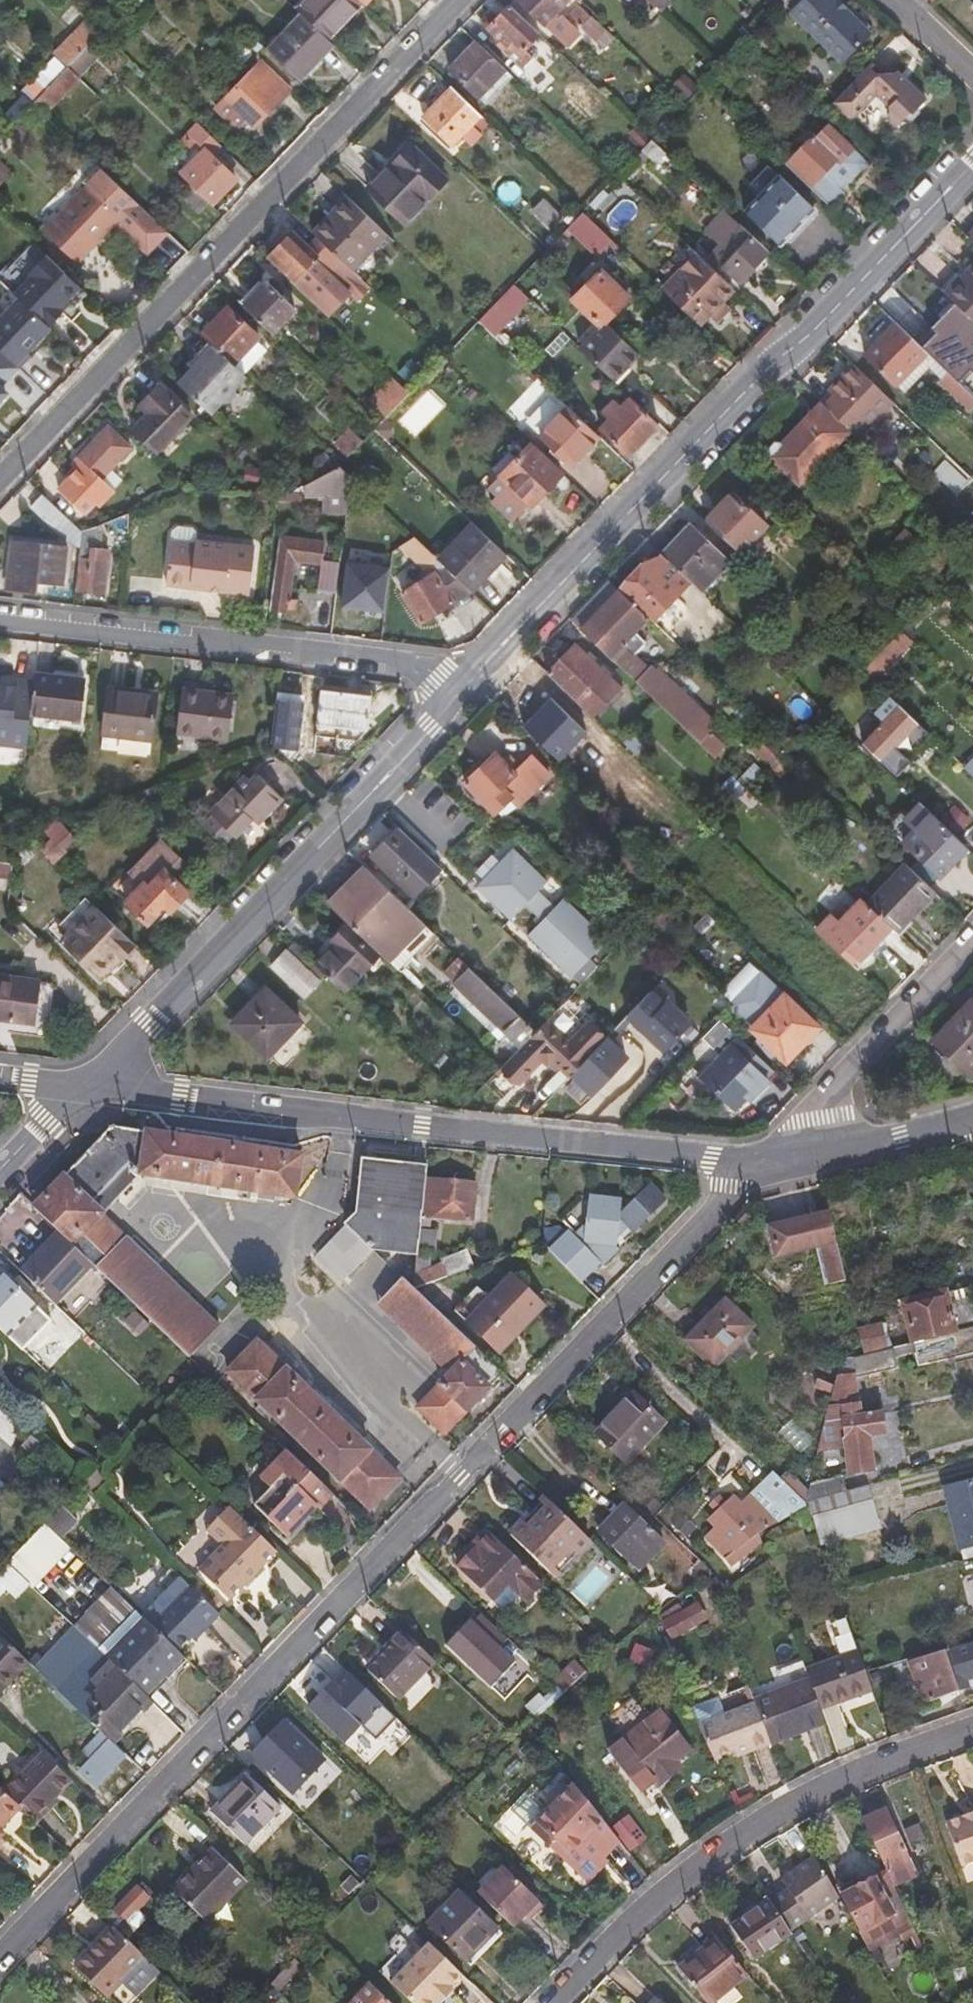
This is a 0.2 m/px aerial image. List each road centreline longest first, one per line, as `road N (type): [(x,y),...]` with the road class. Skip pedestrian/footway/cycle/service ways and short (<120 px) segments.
road 1 (residential): [(755,1161),(0,1958)]
road 2 (residential): [(972,156),(476,674)]
road 3 (residential): [(86,1085),(755,1161)]
road 4 (residential): [(0,480),(460,0)]
road 5 (residential): [(476,674),(151,1027),(86,1085)]
road 6 (residential): [(556,2002),(686,1873),(765,1817),(972,1725)]
road 7 (residential): [(0,615),(476,674)]
road 8 (residential): [(972,943),(755,1161)]
road 9 (residential): [(755,1161),(972,1119)]
road 10 (residential): [(86,1085),(0,1172)]

